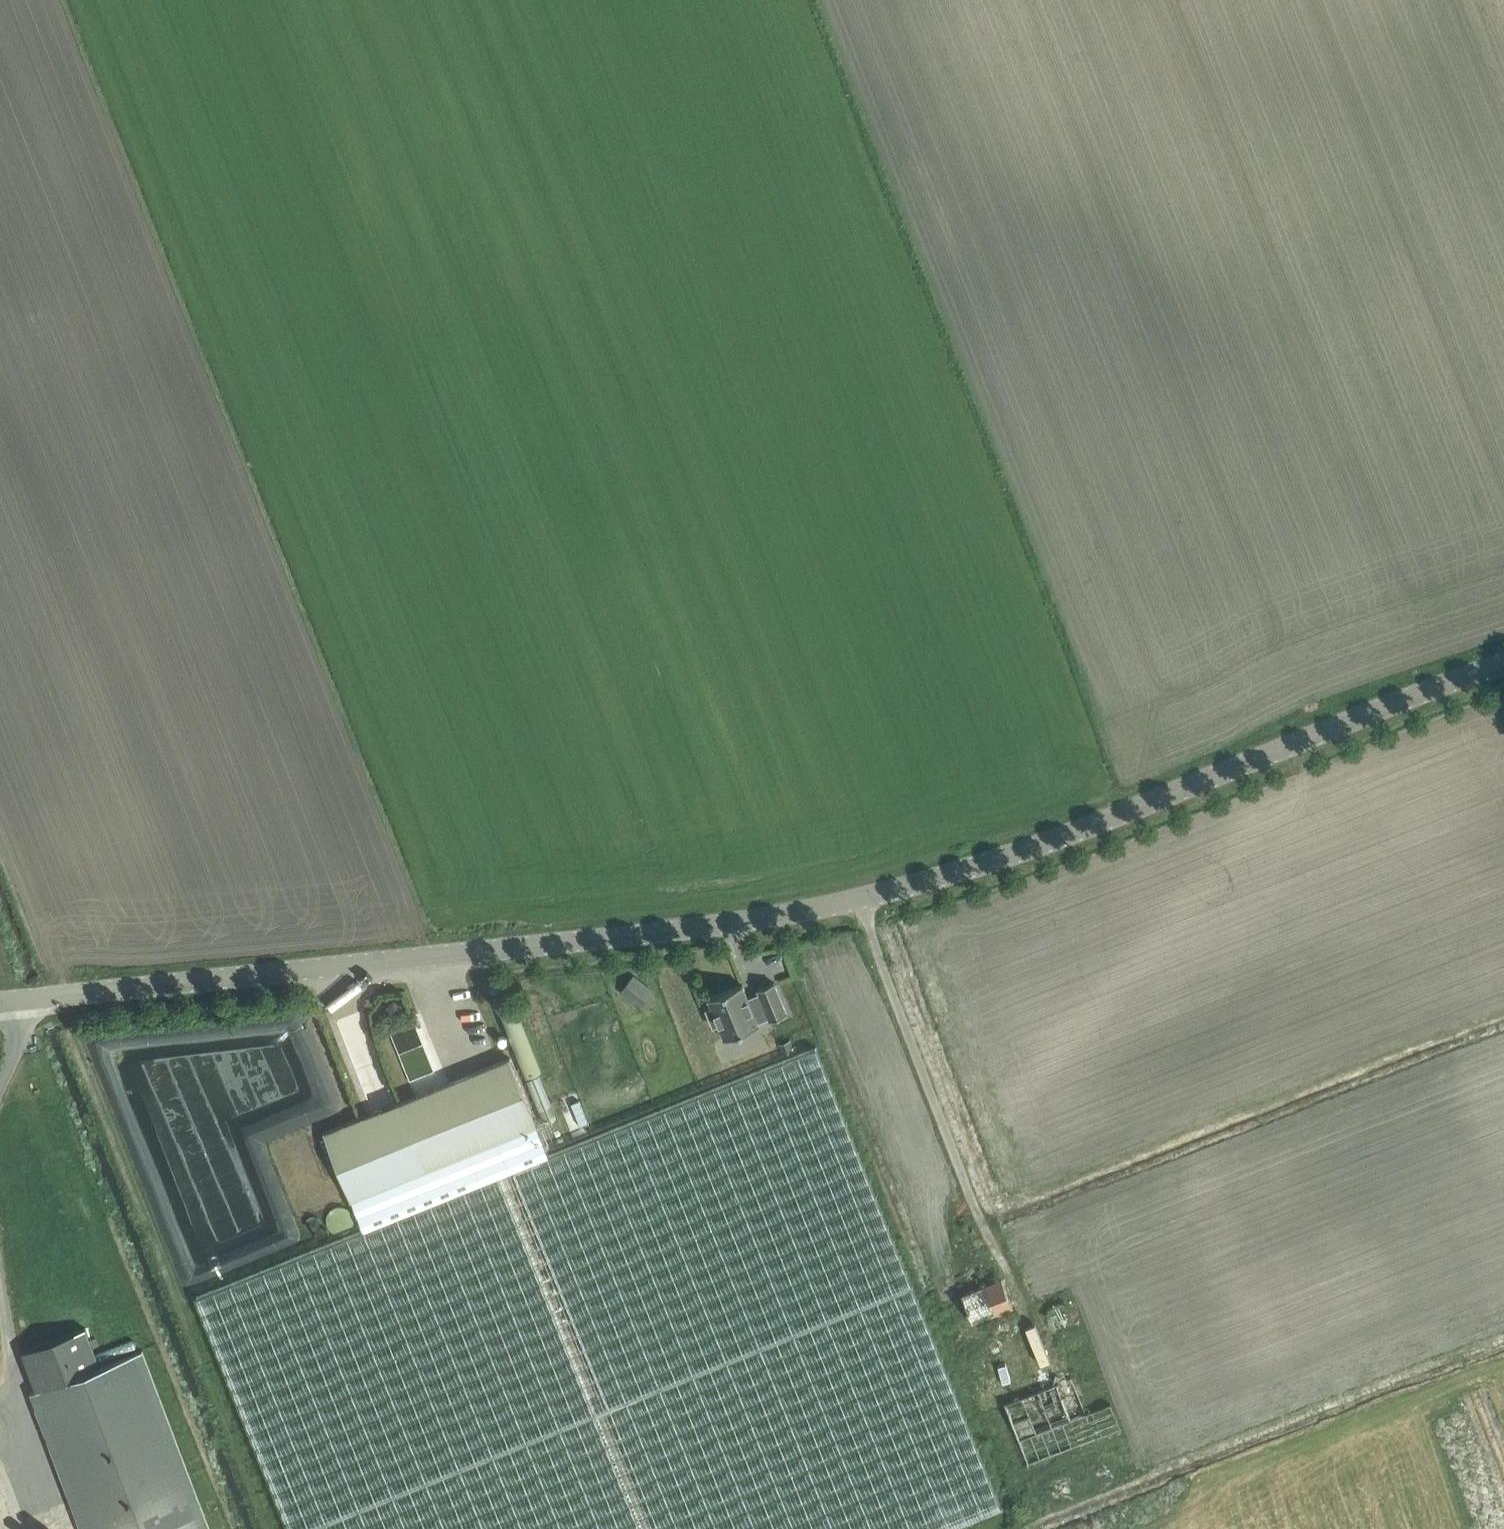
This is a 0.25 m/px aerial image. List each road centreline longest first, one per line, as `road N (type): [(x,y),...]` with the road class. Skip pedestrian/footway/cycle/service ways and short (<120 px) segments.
road 1 (unclassified): [(0,1003),(809,908),(1021,855),(1503,667)]

